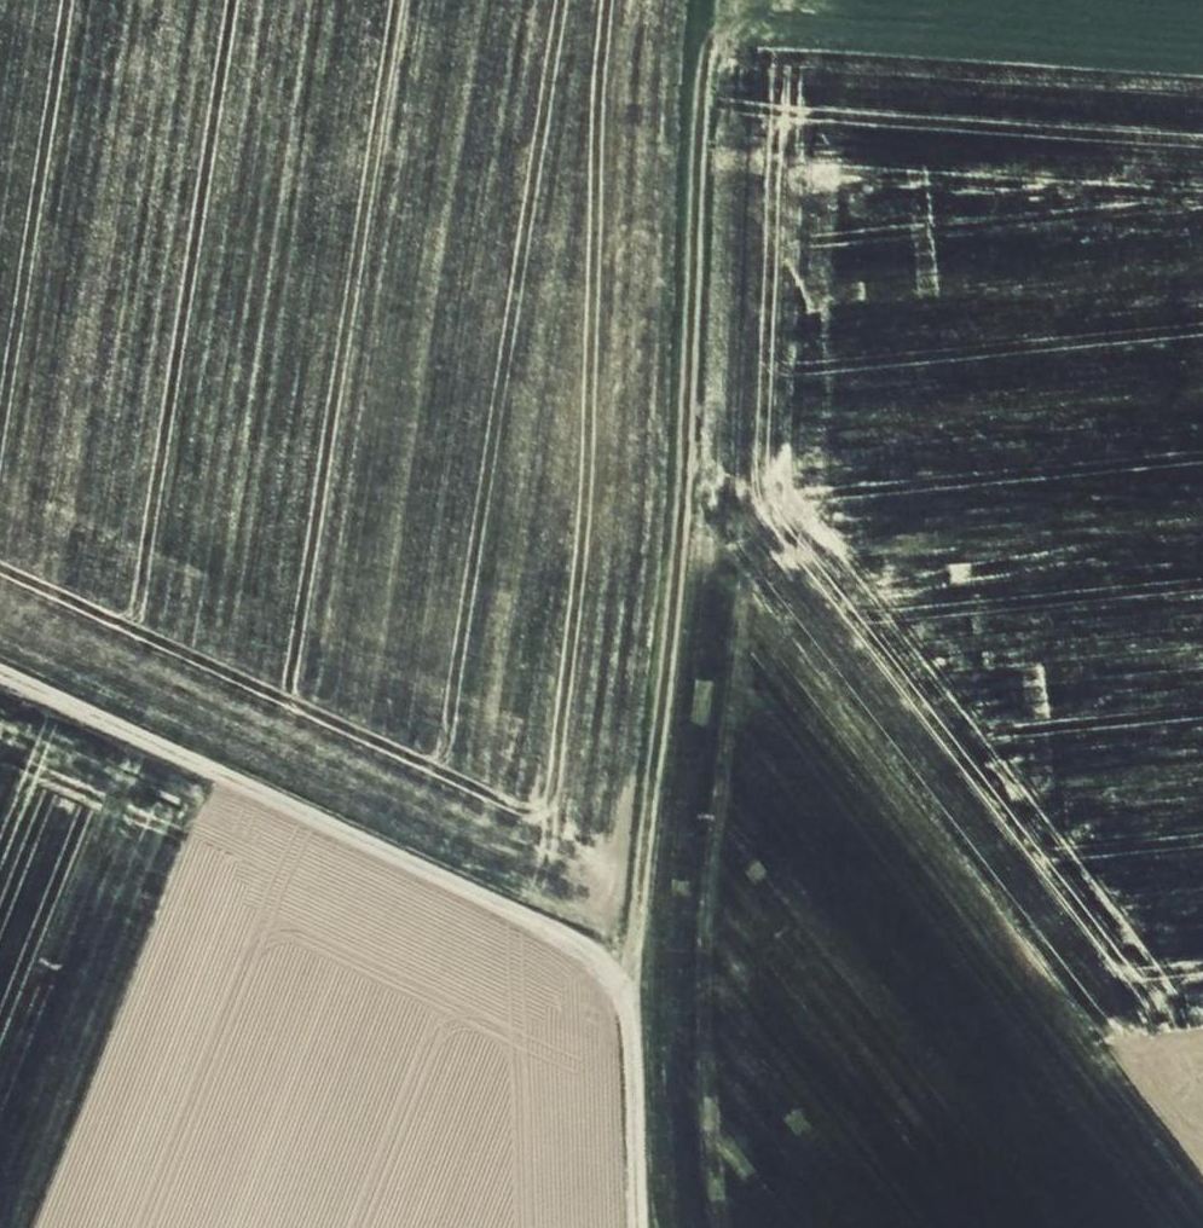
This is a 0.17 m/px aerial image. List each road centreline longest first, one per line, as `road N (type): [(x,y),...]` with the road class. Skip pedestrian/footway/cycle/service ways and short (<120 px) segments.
road 1 (track): [(625,992),(603,963),(565,939),(0,673)]
road 2 (track): [(625,992),(638,1068),(644,1227)]

